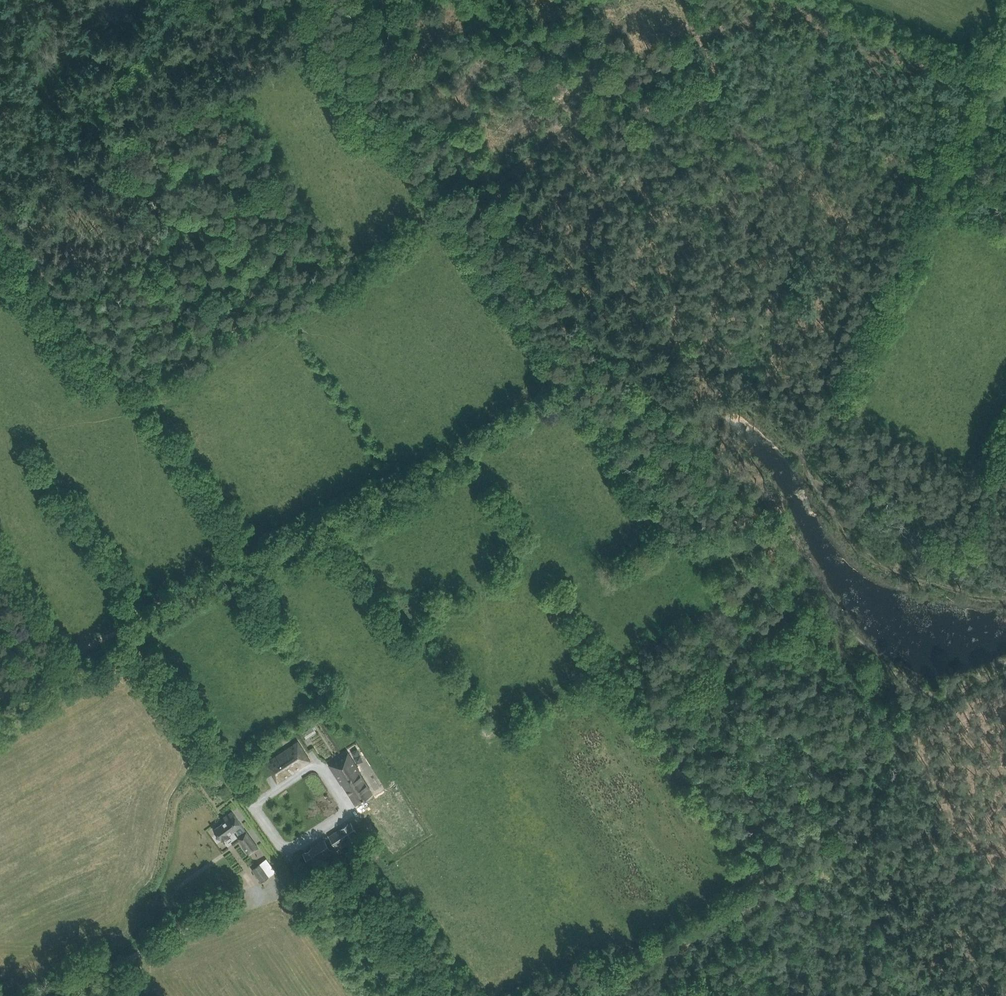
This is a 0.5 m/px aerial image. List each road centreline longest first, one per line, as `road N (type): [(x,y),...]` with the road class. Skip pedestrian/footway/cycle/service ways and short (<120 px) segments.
road 1 (track): [(0,695),(601,375),(590,367)]
road 2 (track): [(900,794),(590,367)]
road 3 (track): [(590,367),(329,0)]
road 4 (track): [(884,246),(1005,11)]
road 5 (track): [(900,794),(1005,937)]

